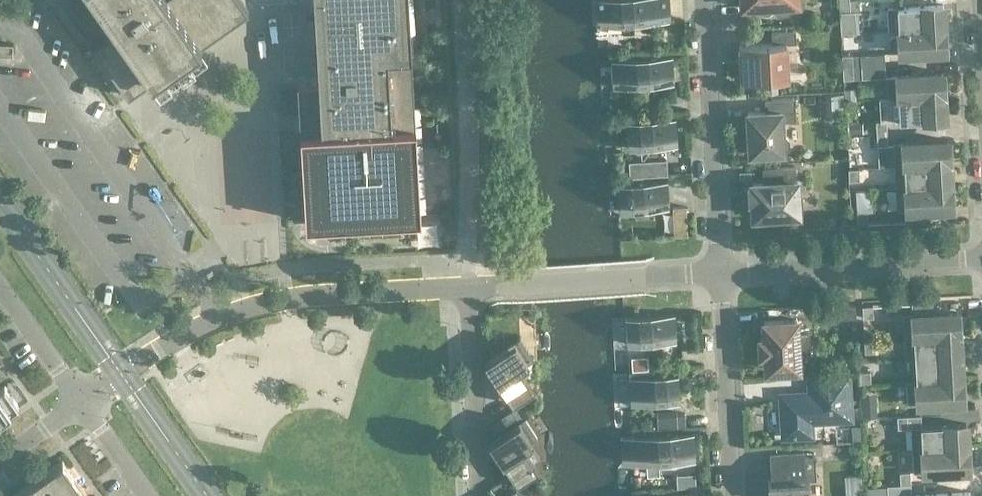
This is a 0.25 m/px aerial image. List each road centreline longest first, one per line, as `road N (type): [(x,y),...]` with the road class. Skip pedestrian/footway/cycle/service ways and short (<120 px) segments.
road 1 (residential): [(80,404),(221,316),(317,295),(471,287)]
road 2 (residential): [(720,272),(705,0)]
road 3 (residential): [(981,257),(720,272)]
road 4 (residential): [(720,272),(732,495)]
road 5 (residential): [(481,495),(471,287)]
road 6 (residential): [(471,287),(645,276)]
road 7 (residential): [(0,289),(80,404)]

